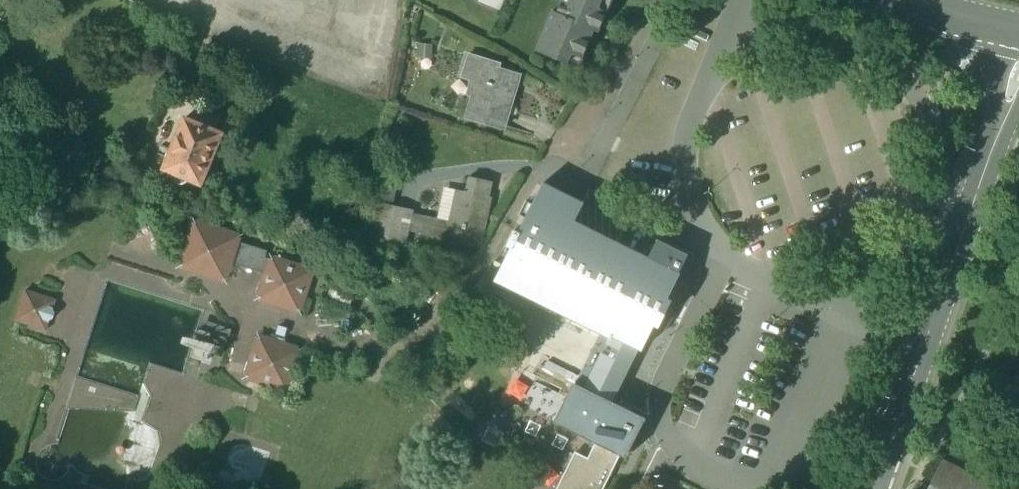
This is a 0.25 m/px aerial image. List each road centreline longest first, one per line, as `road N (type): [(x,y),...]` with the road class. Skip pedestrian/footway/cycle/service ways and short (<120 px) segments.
road 1 (unclassified): [(877,488),(1018,97)]

